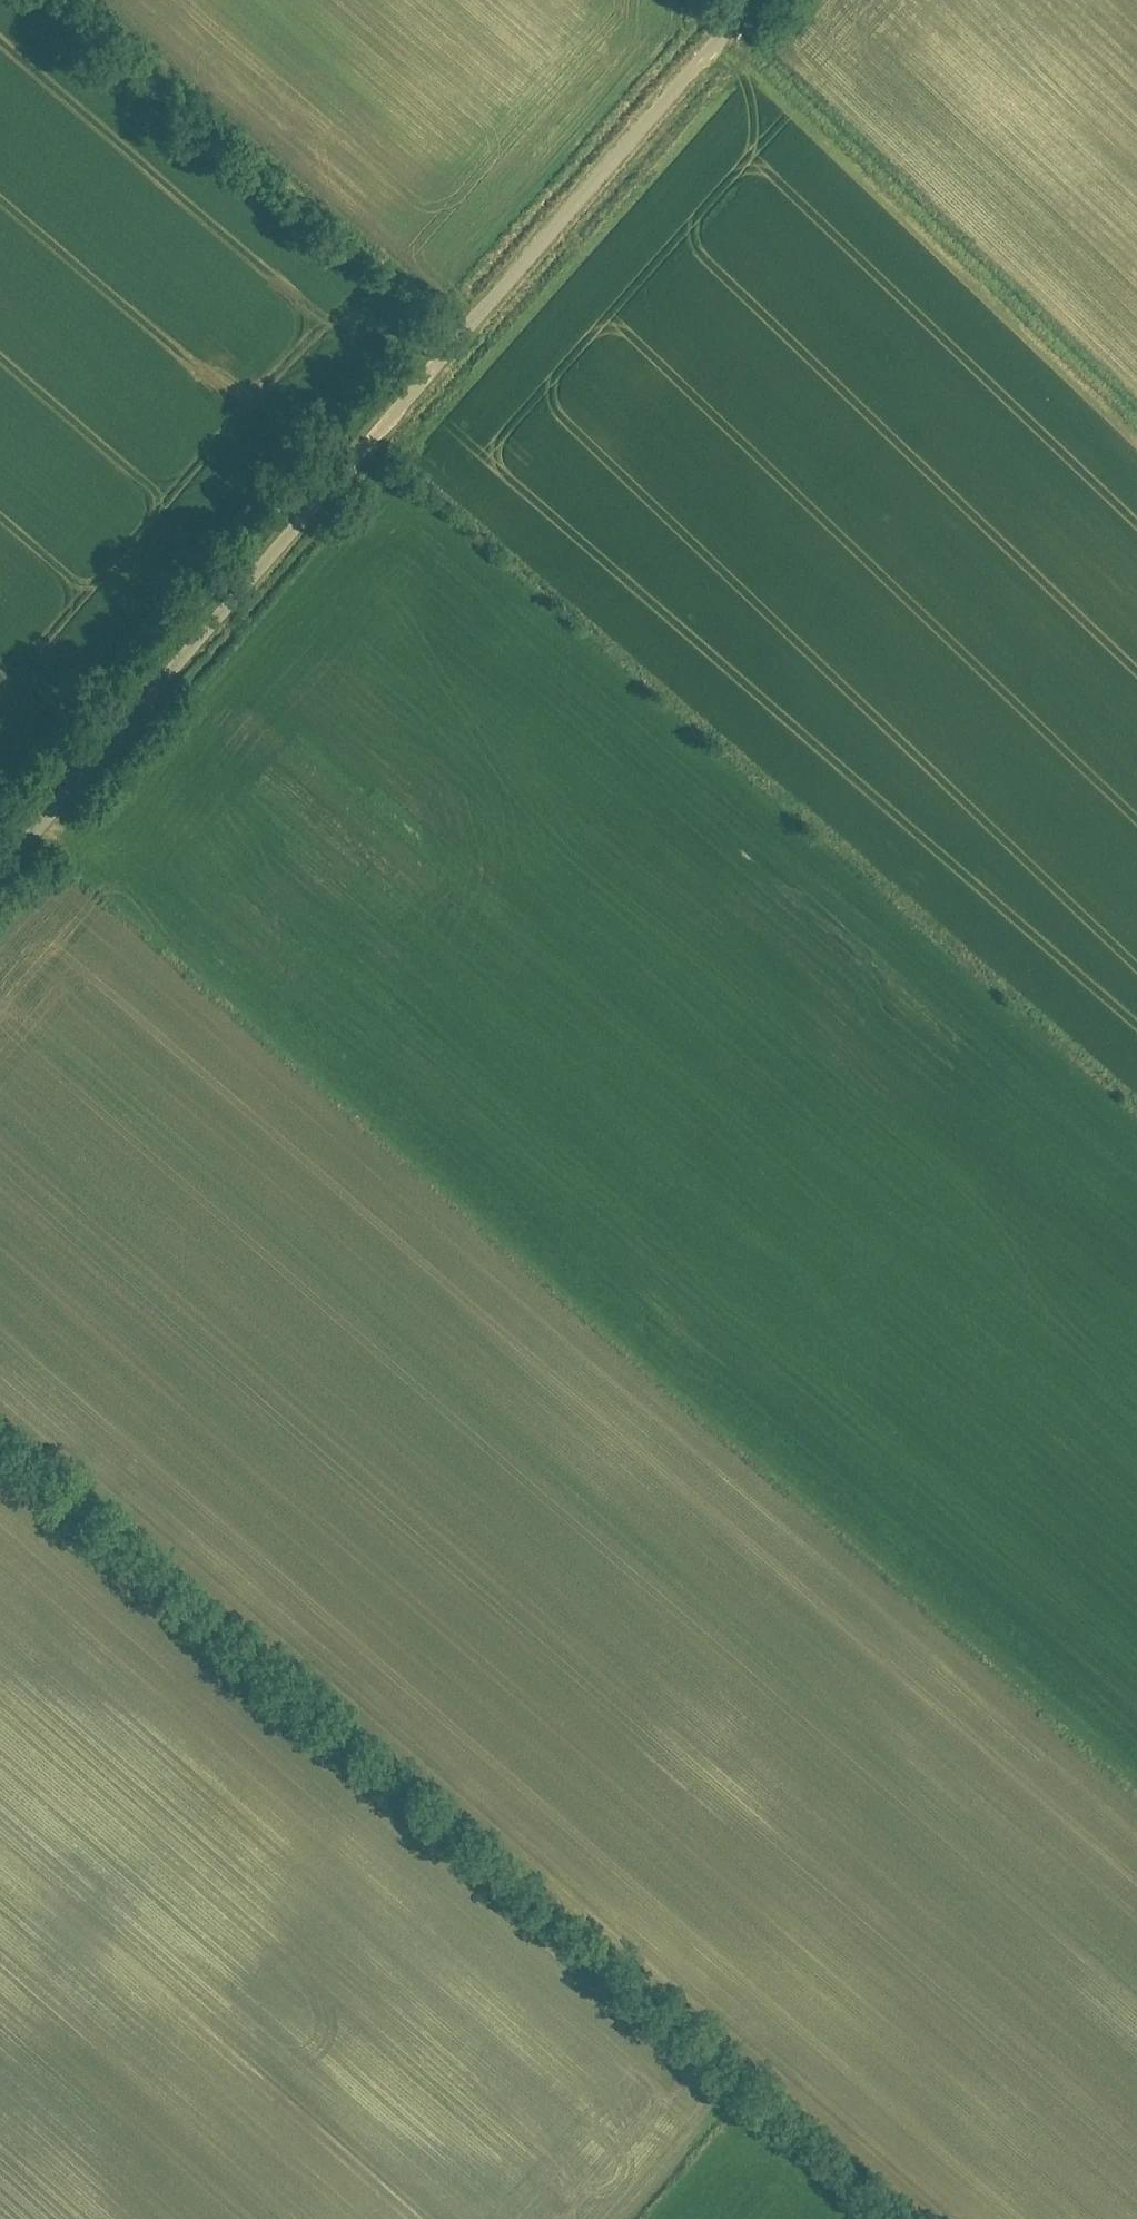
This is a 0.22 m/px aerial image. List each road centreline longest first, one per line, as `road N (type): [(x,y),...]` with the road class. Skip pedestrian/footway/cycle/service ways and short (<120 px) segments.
road 1 (residential): [(0,872),(757,0)]

